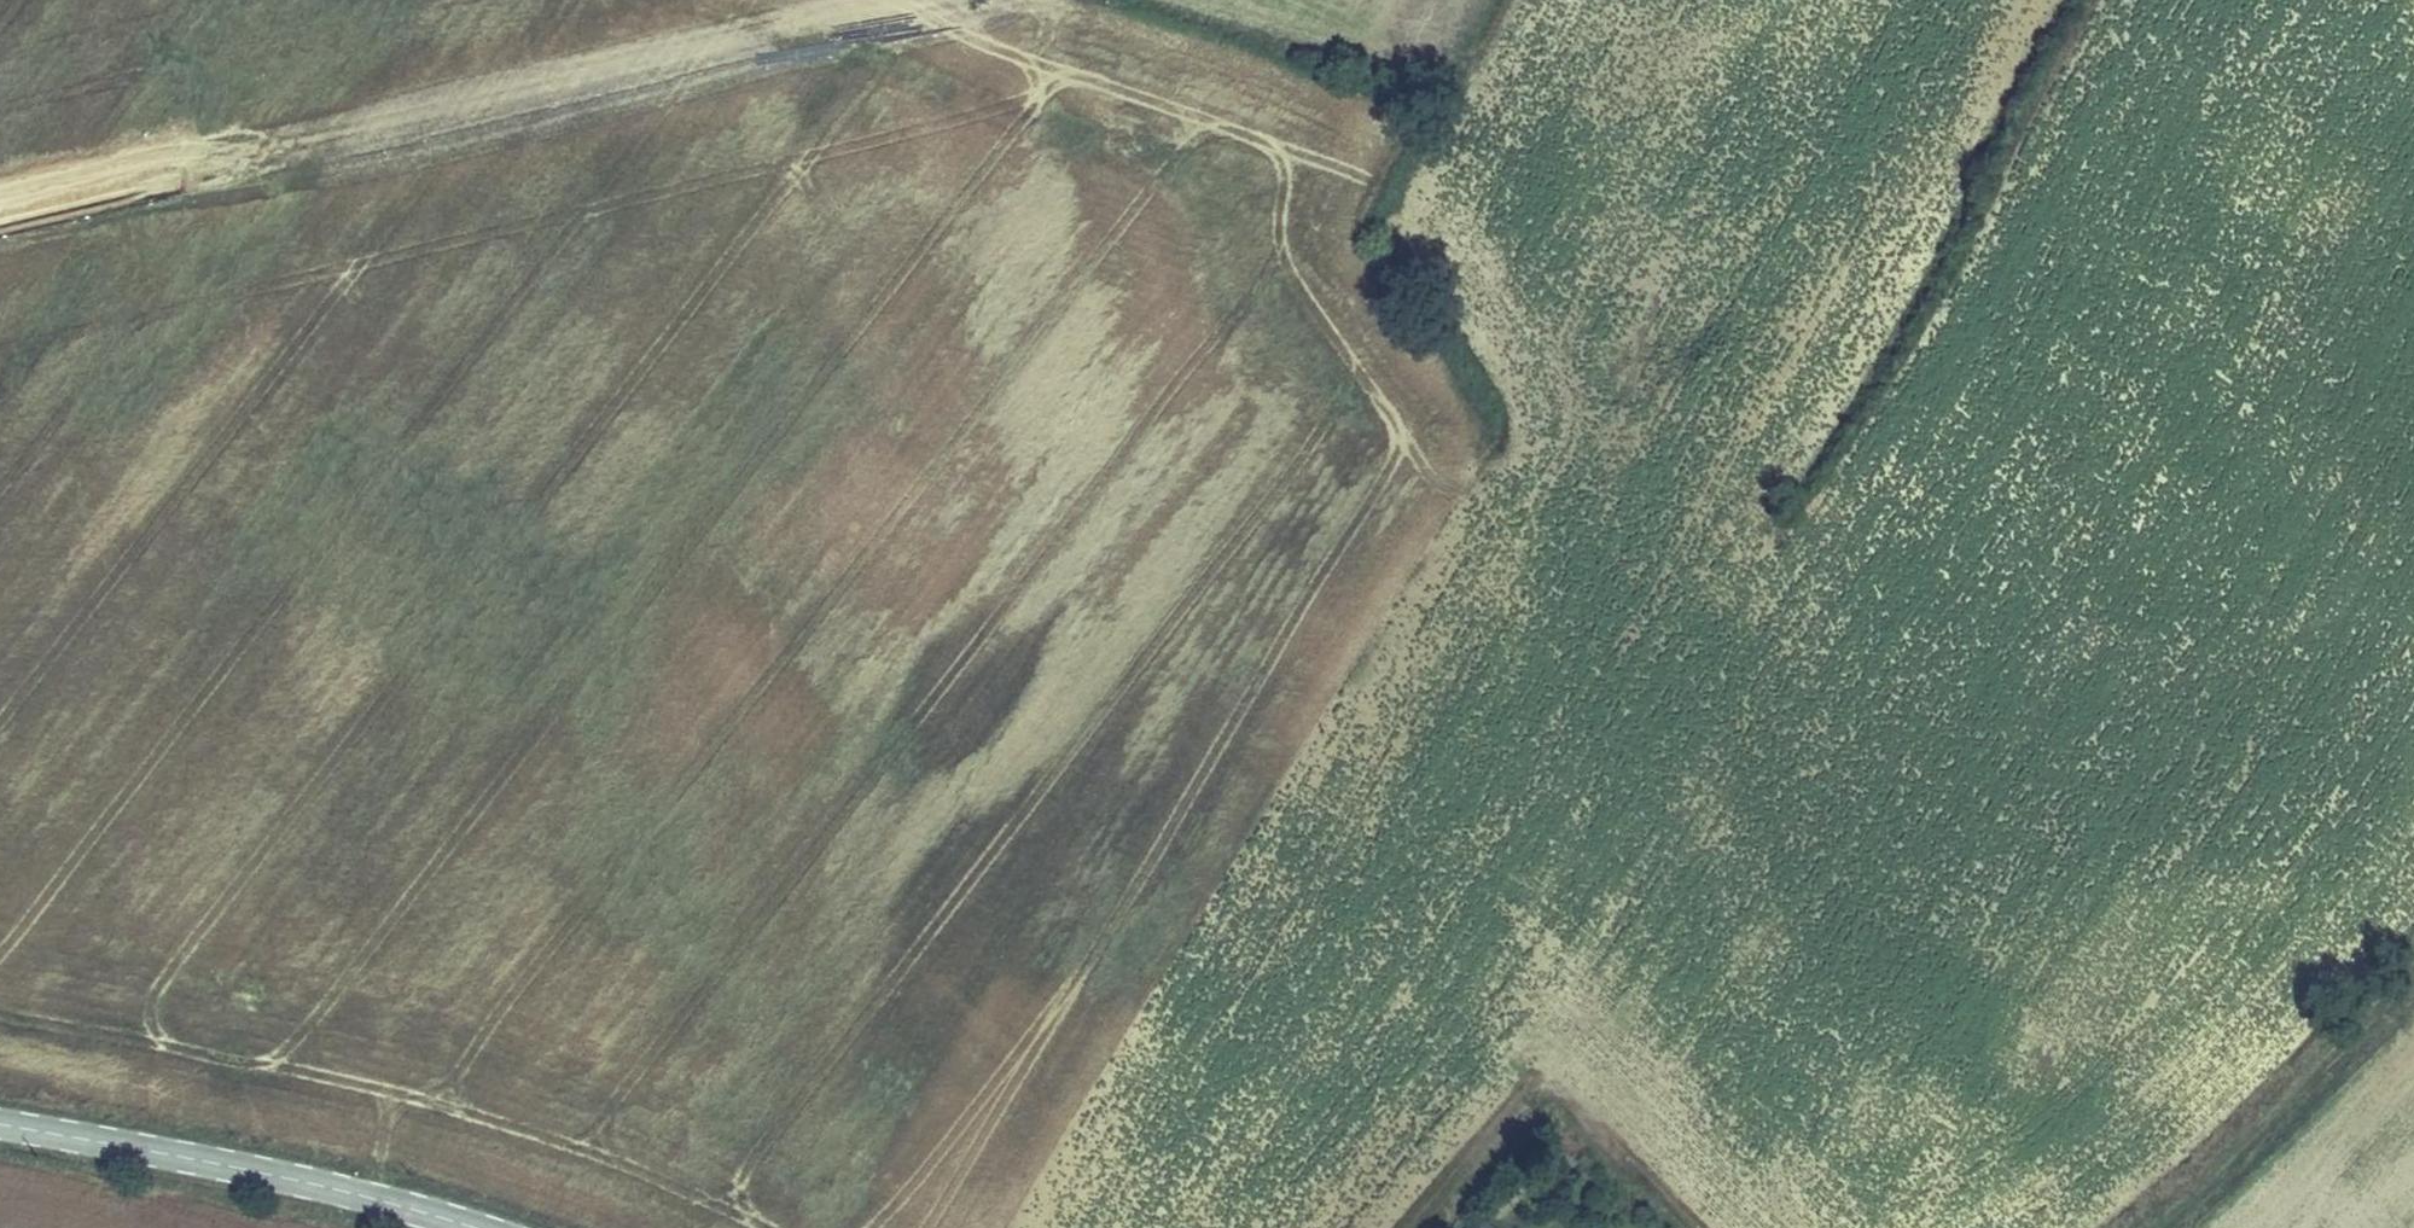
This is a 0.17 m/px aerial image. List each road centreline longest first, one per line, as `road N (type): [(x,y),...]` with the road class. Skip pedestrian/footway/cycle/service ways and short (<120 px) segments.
road 1 (tertiary): [(479,1227),(241,1168),(0,1123)]
road 2 (track): [(2157,1227),(2413,963)]

